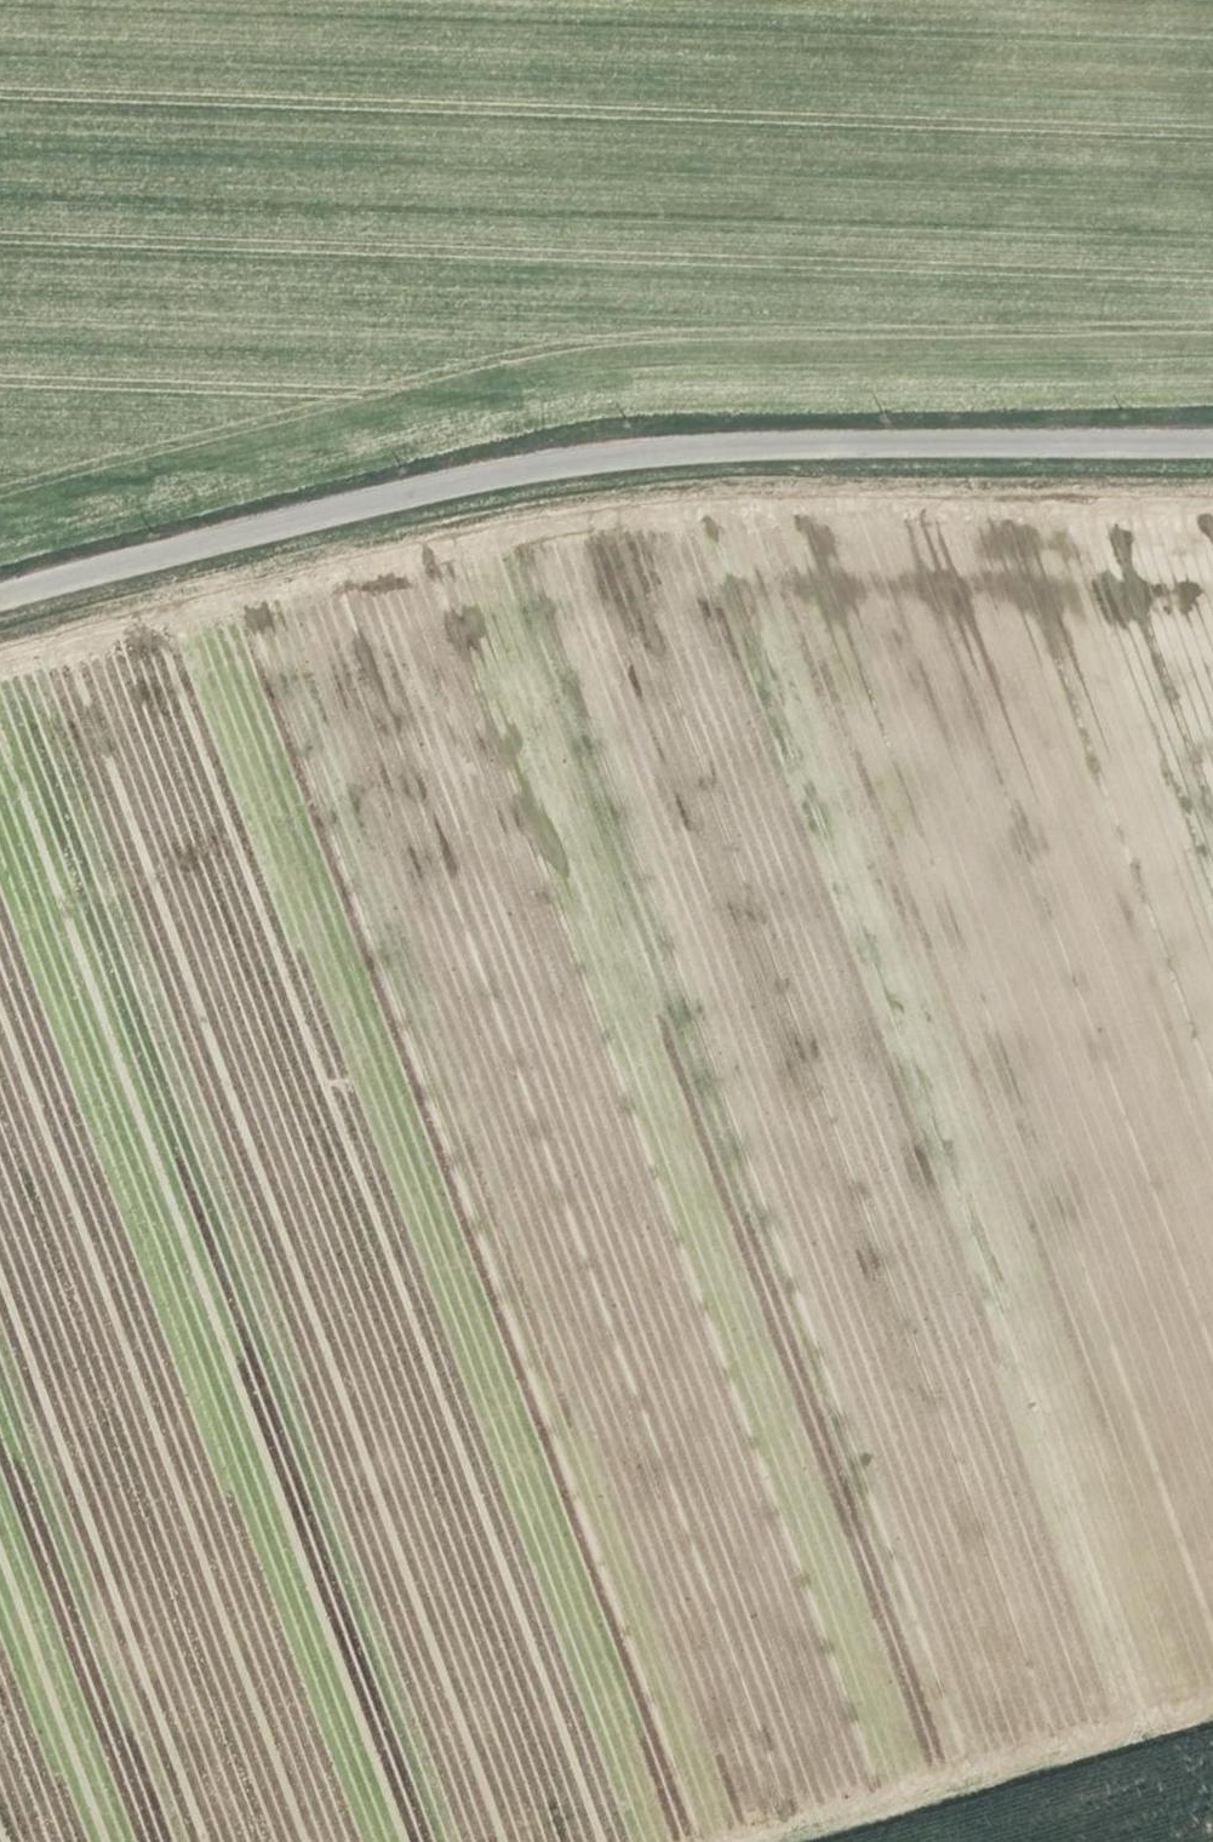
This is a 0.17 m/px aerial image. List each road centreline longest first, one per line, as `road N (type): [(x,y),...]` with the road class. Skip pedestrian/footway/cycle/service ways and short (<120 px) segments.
road 1 (unclassified): [(1212,443),(726,447),(531,459),(0,606)]

